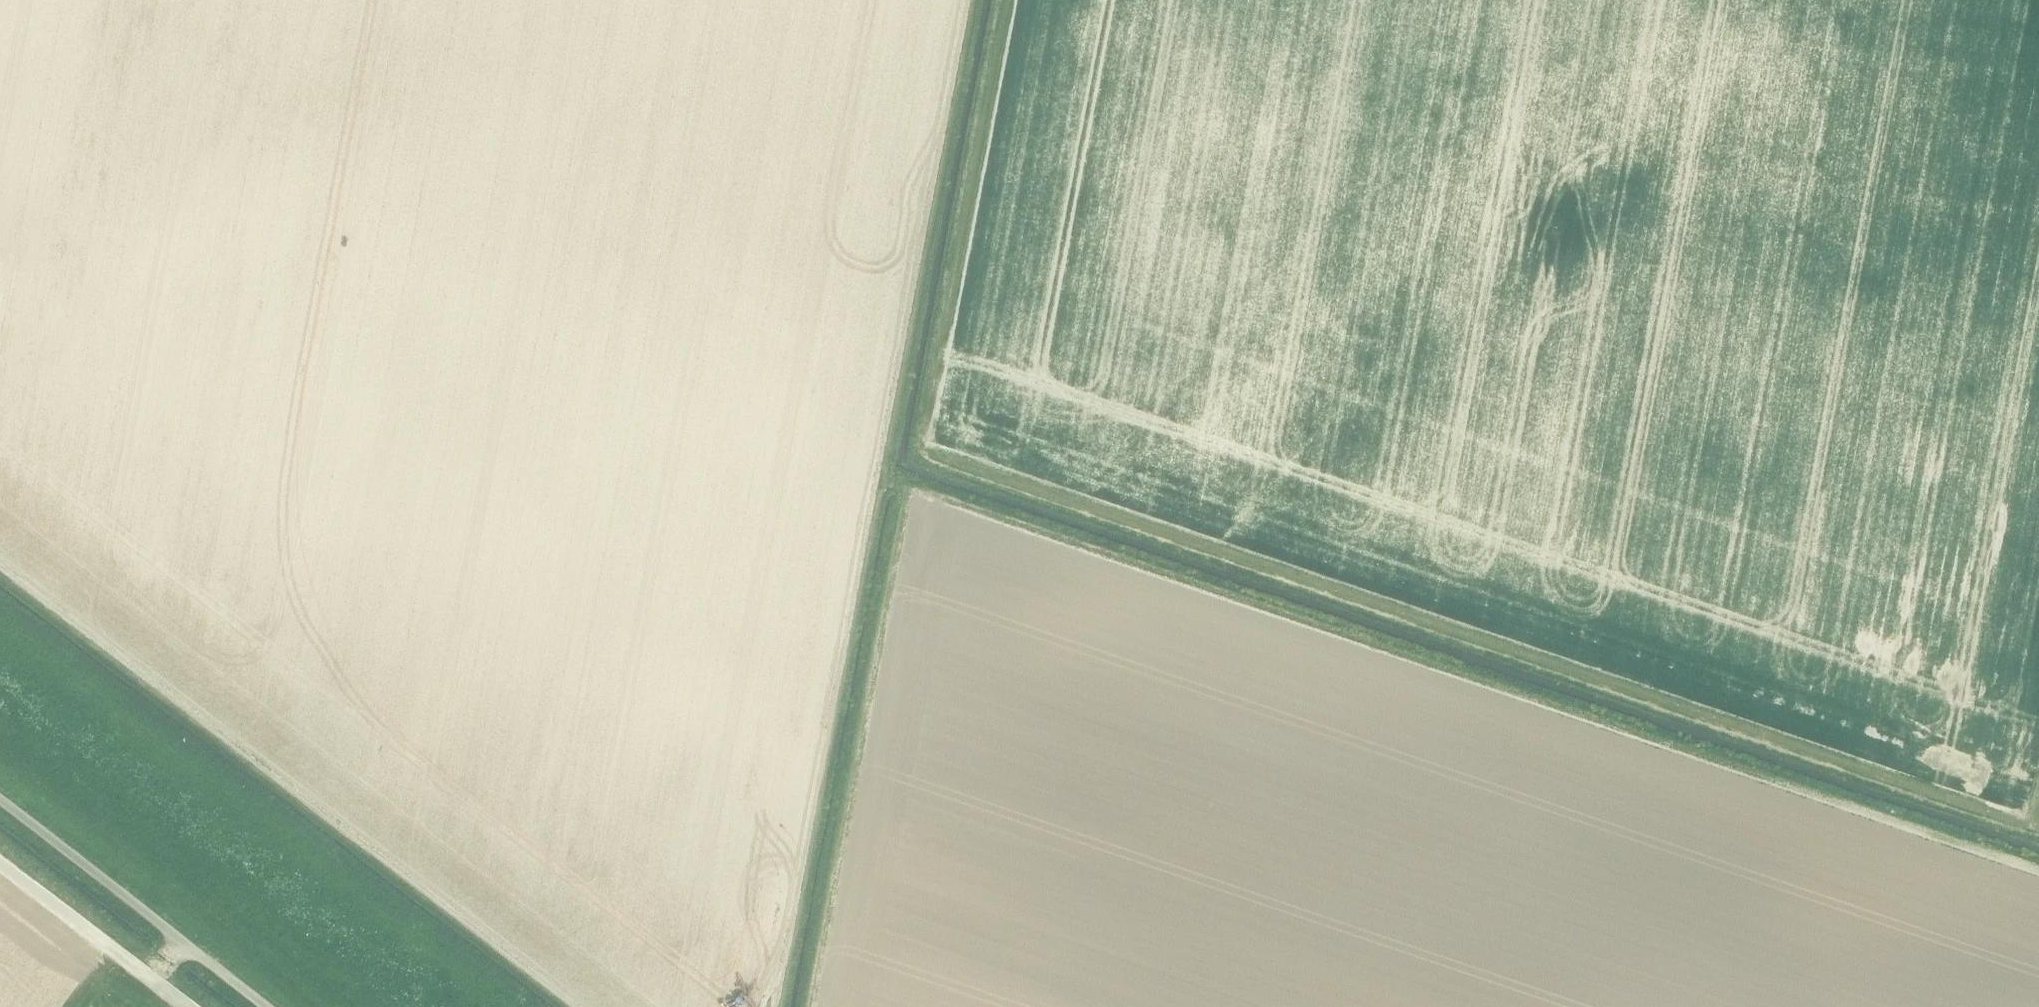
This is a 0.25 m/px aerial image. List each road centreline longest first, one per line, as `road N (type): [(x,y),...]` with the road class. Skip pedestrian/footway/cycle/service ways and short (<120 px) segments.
road 1 (unclassified): [(270,1006),(0,799)]

